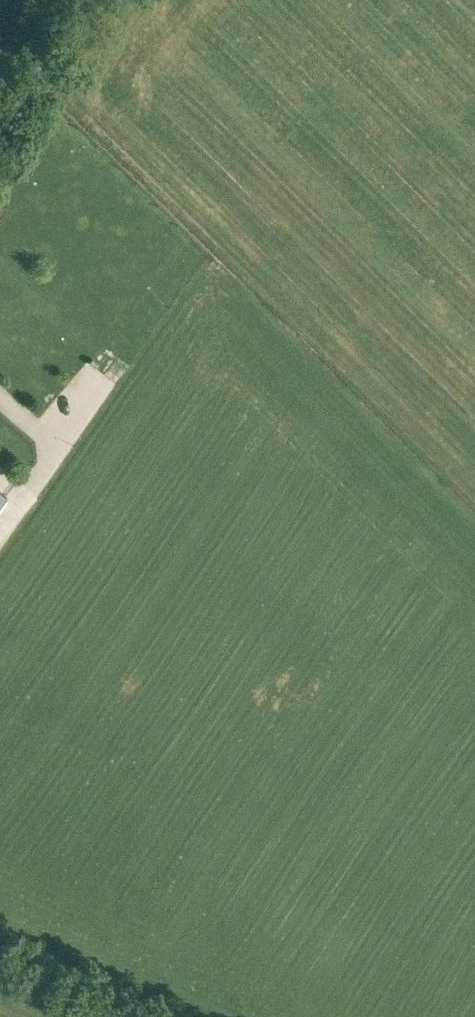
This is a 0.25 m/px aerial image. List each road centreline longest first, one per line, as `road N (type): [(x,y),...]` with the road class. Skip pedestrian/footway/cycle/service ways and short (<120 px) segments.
road 1 (unclassified): [(0,111),(85,0)]

